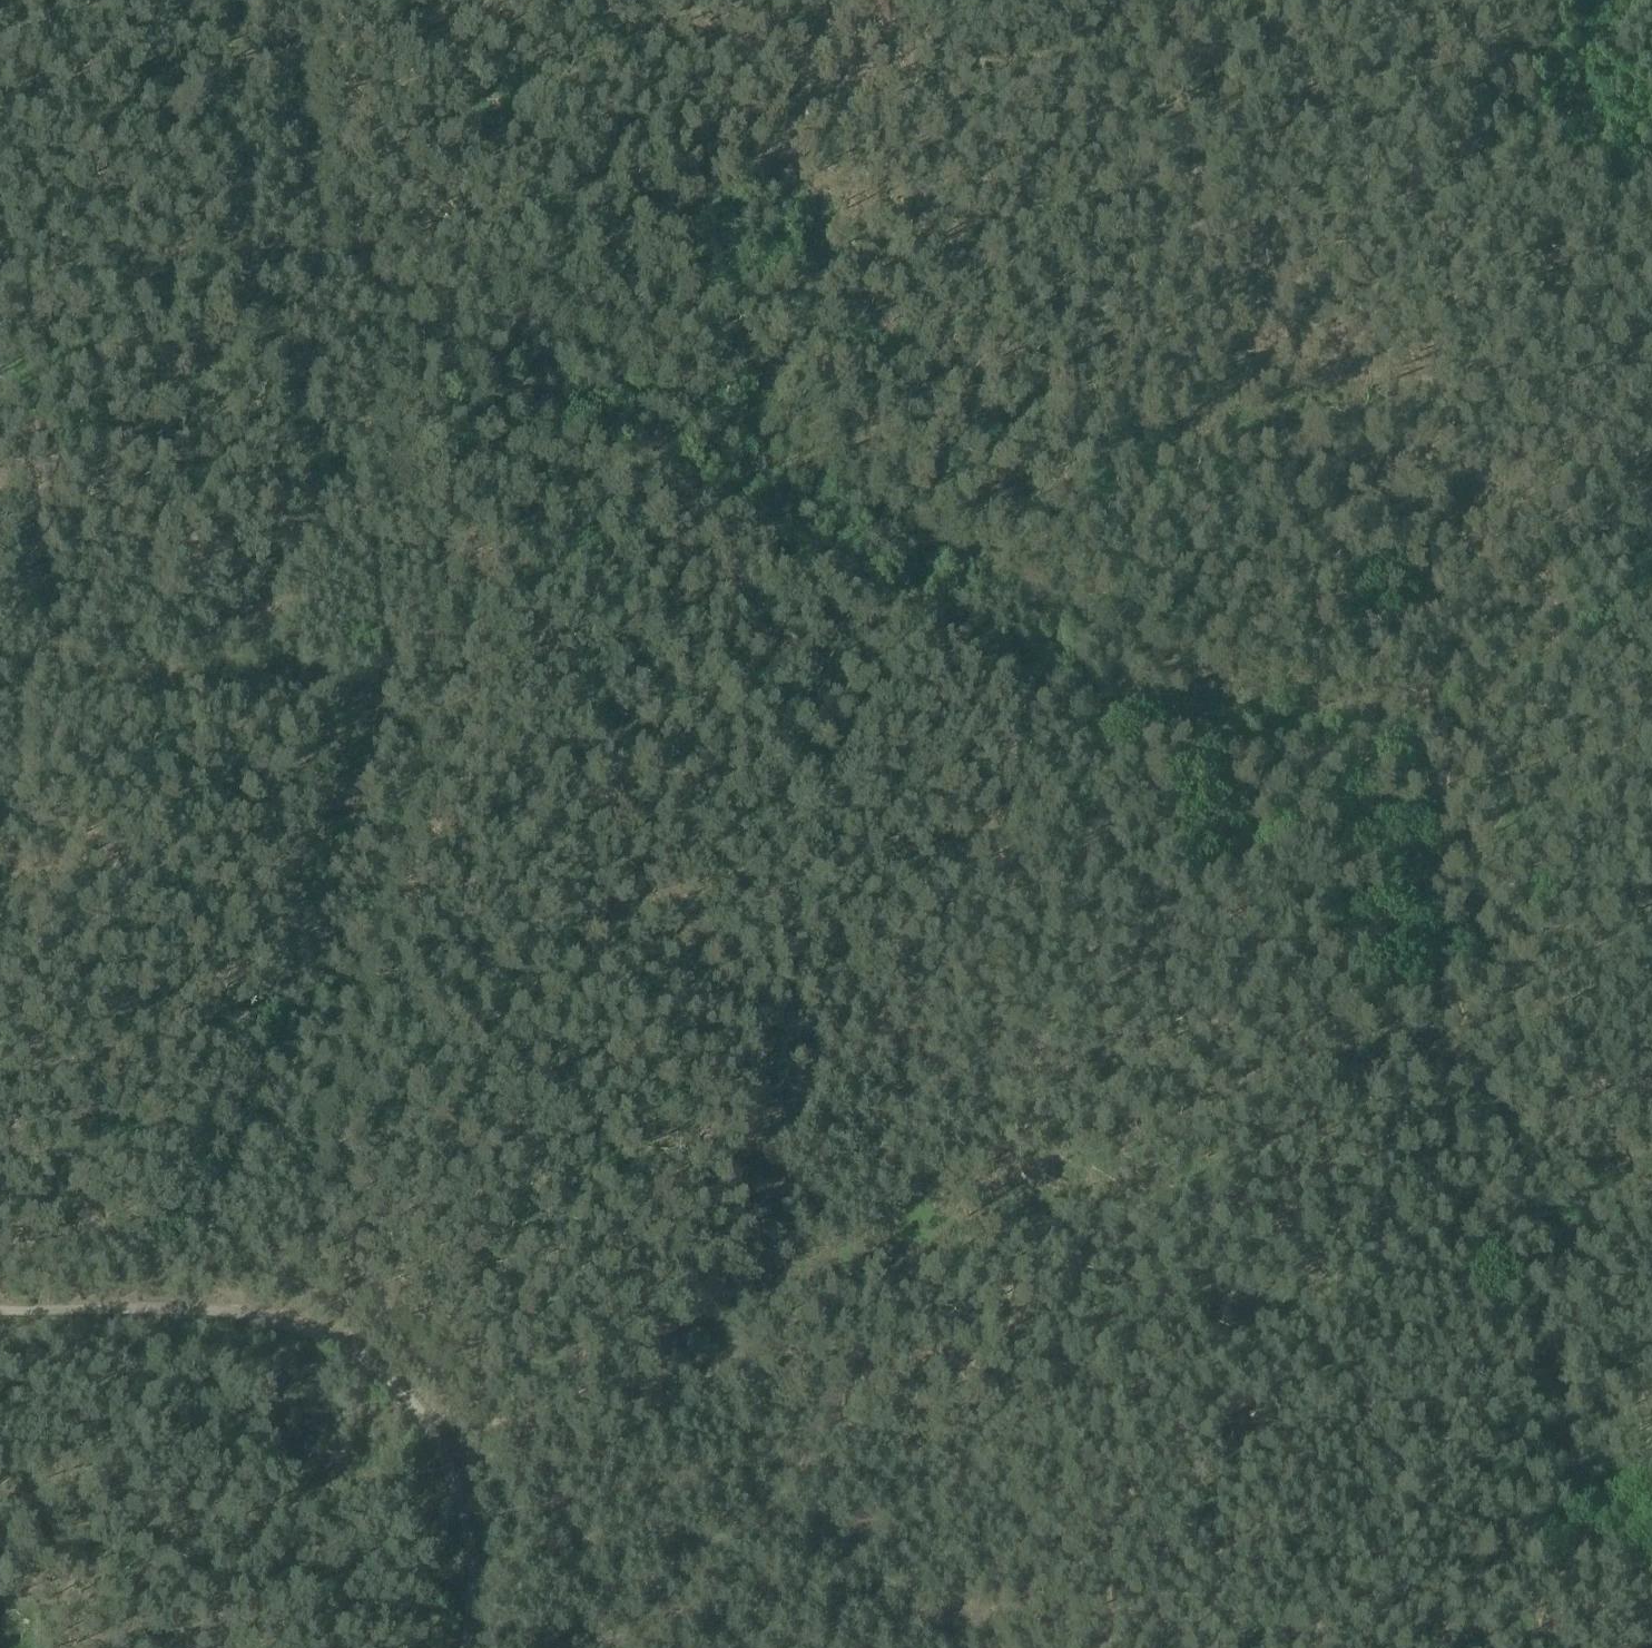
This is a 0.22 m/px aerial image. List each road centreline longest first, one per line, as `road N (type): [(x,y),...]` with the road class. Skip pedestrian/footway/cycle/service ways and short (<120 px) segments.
road 1 (track): [(1651,554),(1462,676),(1446,741),(1440,955),(1450,998),(1539,1192),(1565,1283),(1581,1424),(1651,1495)]
road 2 (track): [(0,1312),(195,1308),(261,1315),(318,1334),(369,1364),(433,1420),(460,1490),(470,1647)]

